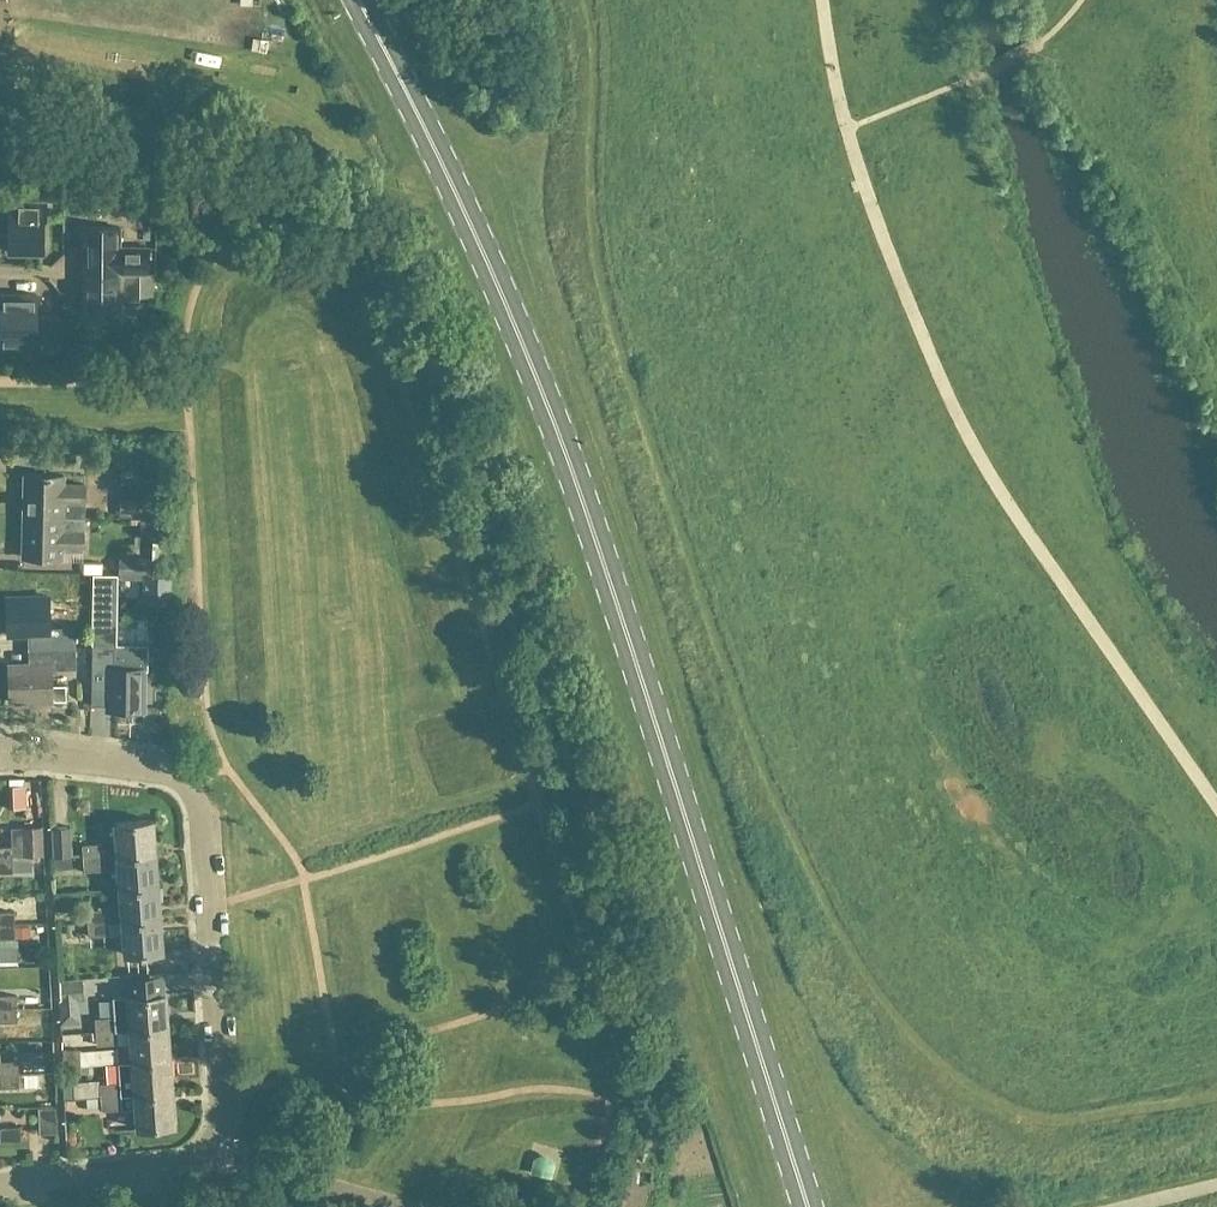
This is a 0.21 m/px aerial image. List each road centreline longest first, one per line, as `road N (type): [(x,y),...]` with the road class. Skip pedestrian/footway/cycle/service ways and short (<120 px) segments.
road 1 (primary): [(802,1206),(532,388),(356,0)]
road 2 (residential): [(222,1164),(191,791)]
road 3 (track): [(441,175),(380,193),(206,156)]
road 4 (residential): [(0,1187),(222,1164)]
road 5 (track): [(206,156),(0,110)]
road 6 (residential): [(0,757),(171,776),(191,791)]
road 7 (unclassified): [(393,1206),(222,1164)]

